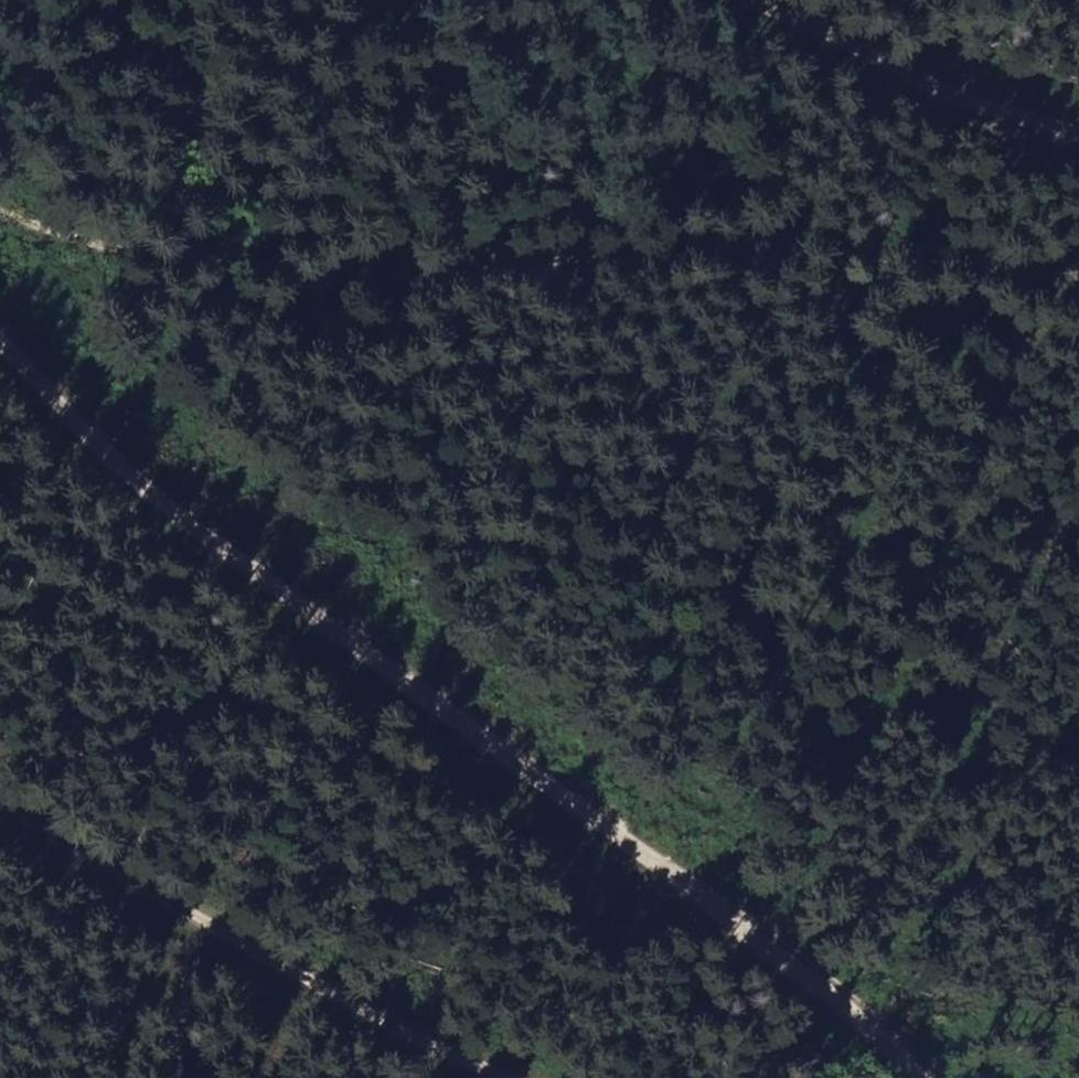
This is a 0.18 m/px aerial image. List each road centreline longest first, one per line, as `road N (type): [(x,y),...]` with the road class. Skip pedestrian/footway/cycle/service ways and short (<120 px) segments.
road 1 (track): [(912,1077),(0,323)]
road 2 (track): [(0,801),(564,1077)]
road 3 (track): [(708,0),(1078,142)]

